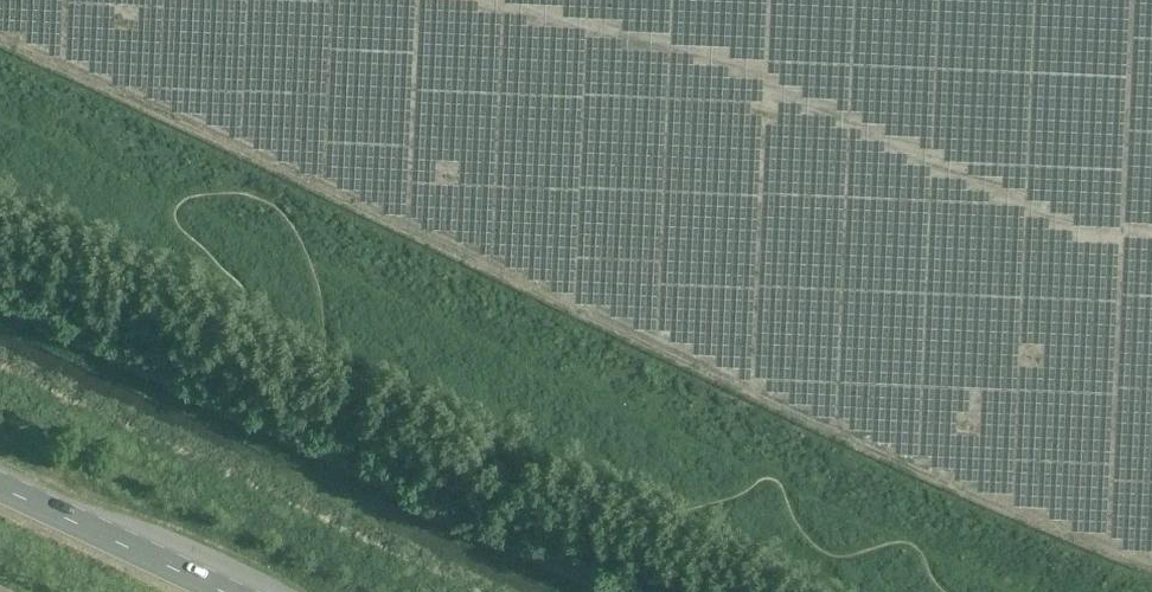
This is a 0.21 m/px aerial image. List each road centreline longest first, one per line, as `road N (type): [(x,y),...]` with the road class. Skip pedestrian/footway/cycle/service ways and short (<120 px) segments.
road 1 (primary): [(219,591),(0,491)]

